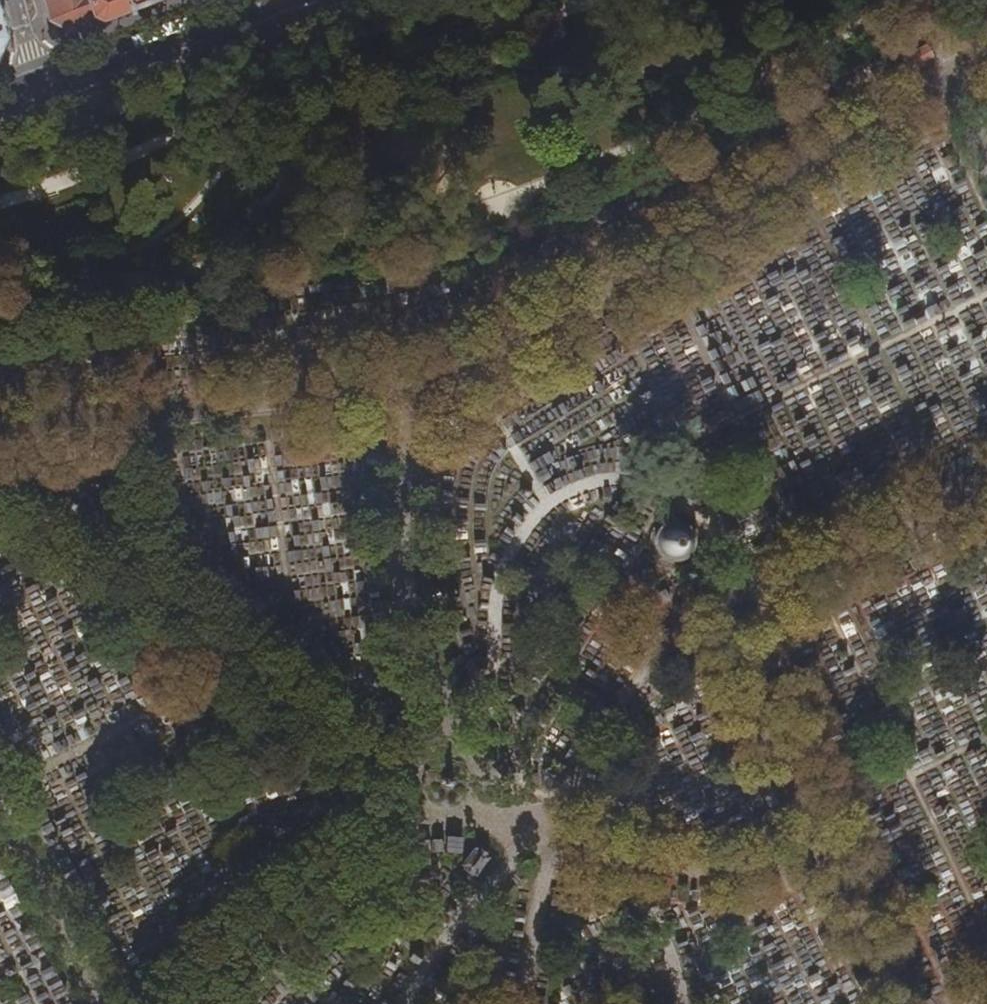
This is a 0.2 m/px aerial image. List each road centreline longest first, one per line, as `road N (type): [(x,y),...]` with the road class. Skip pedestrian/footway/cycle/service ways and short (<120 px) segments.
road 1 (primary): [(264,3),(38,88)]

